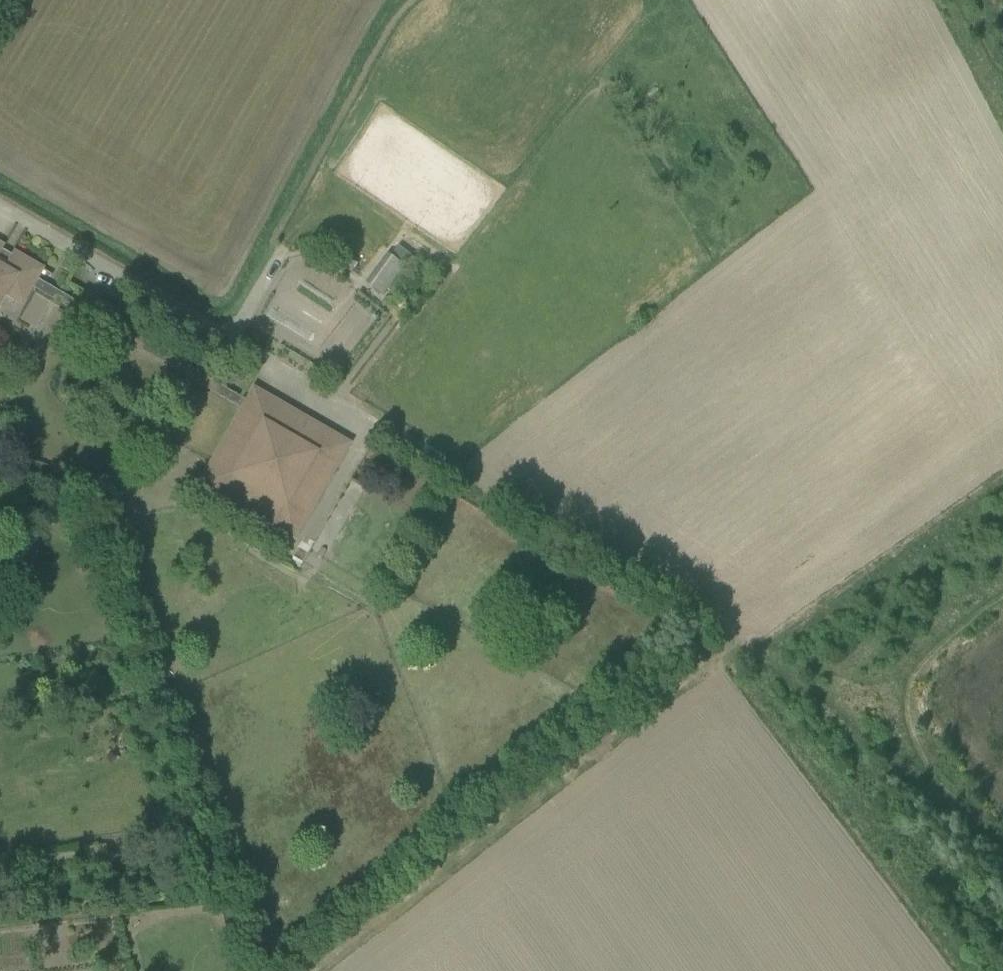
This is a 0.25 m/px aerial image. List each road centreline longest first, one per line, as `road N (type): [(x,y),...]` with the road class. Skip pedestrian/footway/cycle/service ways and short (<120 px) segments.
road 1 (residential): [(0,209),(435,460)]
road 2 (track): [(1002,854),(926,767),(907,716),(909,677)]
road 3 (track): [(909,677),(939,636),(1002,594)]

